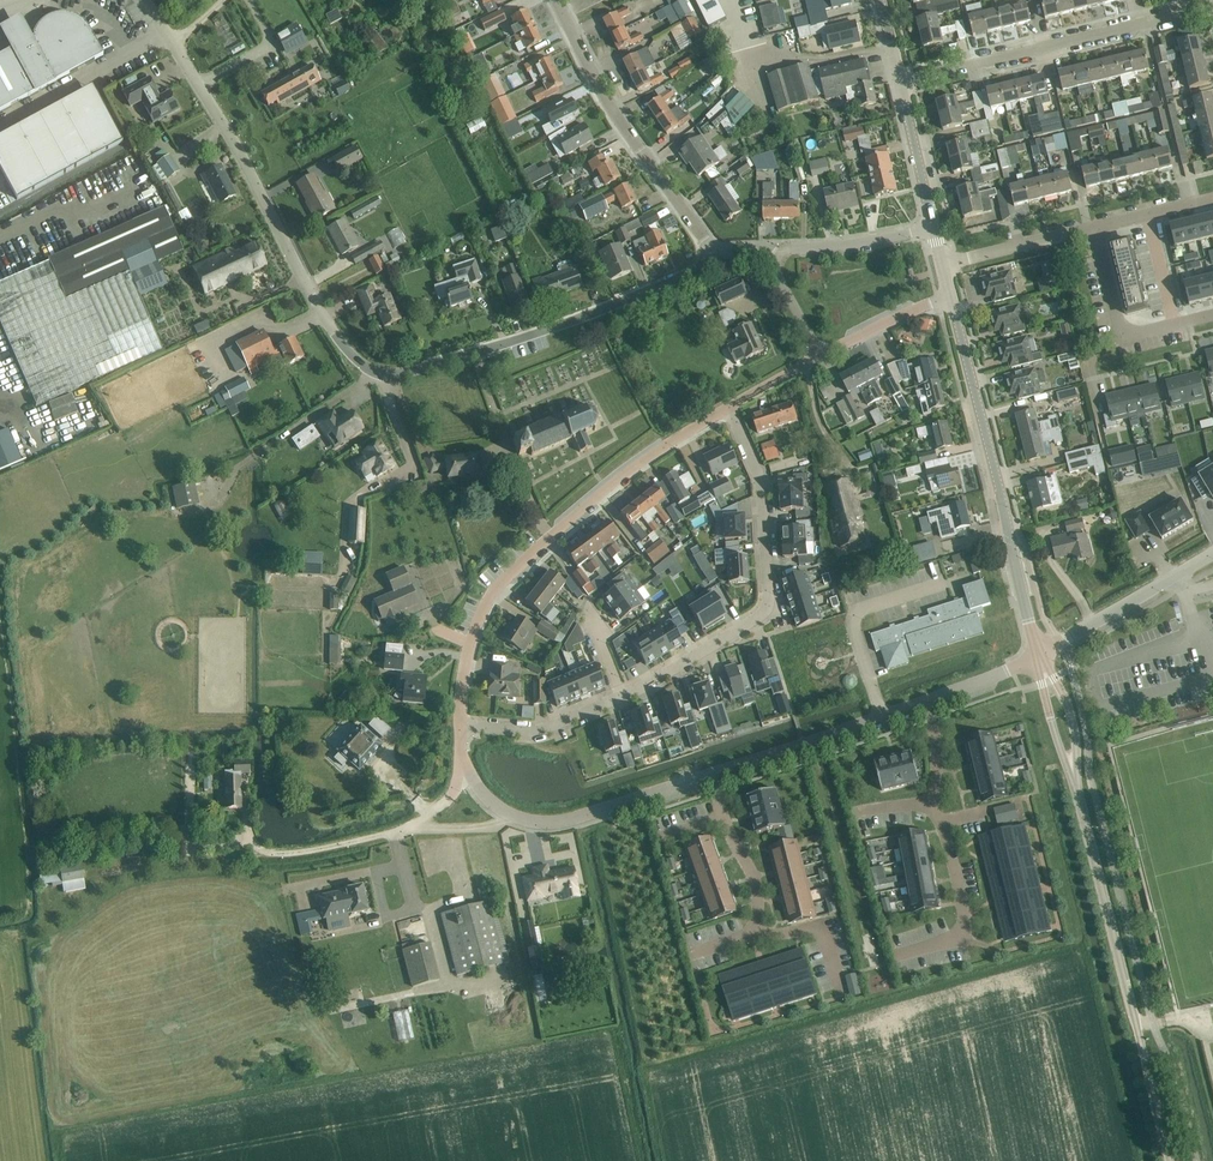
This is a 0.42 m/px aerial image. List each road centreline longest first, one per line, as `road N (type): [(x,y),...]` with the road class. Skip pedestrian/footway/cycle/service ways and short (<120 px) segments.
road 1 (unclassified): [(712,252),(699,268),(656,287),(475,354),(406,375),(375,373),(346,350),(225,127),(138,0)]
road 2 (residential): [(461,724),(467,654),(495,588),(611,485),(728,408)]
road 3 (residential): [(728,408),(761,488),(766,607),(622,696)]
road 4 (tertiary): [(1037,658),(951,296)]
road 5 (residential): [(899,81),(1212,6)]
road 6 (residential): [(712,252),(599,89),(556,0)]
road 7 (tertiary): [(1136,1028),(1077,789)]
road 8 (unclassified): [(709,774),(924,701)]
road 9 (unclassified): [(503,814),(544,823),(573,819),(709,774)]
road 10 (unclassified): [(931,803),(944,822),(963,932),(898,955)]
road 11 (residential): [(1037,658),(1212,554)]
road 12 (residential): [(622,696),(547,727),(461,724)]
road 13 (unclassified): [(709,774),(753,875),(757,930)]
road 14 (residential): [(777,255),(934,227)]
road 15 (residential): [(943,265),(1095,227)]
road 16 (unclassified): [(1173,324),(1141,332),(1121,325),(1095,227)]
road 17 (tertiary): [(934,227),(899,81)]
road 18 (residential): [(821,355),(951,296)]
road 19 (tertiary): [(1077,789),(1070,710),(1037,658)]
road 20 (unclassified): [(757,930),(822,924),(843,996)]
road 21 (tertiary): [(1037,658),(1077,789)]
road 22 (tertiary): [(1170,1160),(1136,1028)]
road 23 (unclassified): [(924,701),(1037,658)]

